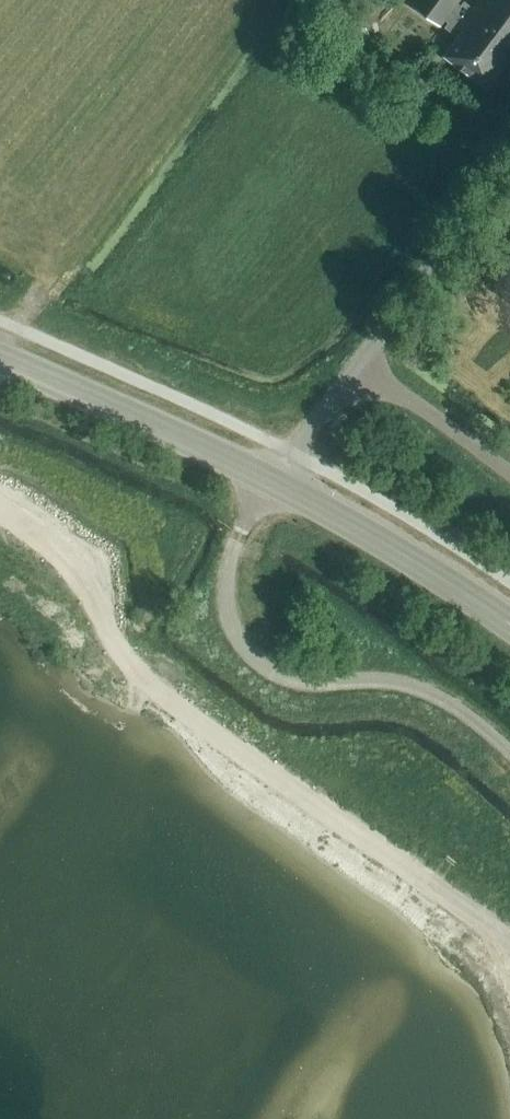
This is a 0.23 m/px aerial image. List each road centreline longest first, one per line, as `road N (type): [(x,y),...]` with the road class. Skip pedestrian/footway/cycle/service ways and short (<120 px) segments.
road 1 (track): [(0,503),(69,559),(138,671),(509,938)]
road 2 (unclassified): [(272,482),(238,537),(219,599),(237,646),(274,677),(336,690),(401,687),(460,707),(509,752)]
road 3 (secondary): [(272,482),(0,363)]
road 4 (secondary): [(509,629),(367,532),(272,482)]
road 5 (unclassified): [(351,368),(509,147)]
road 6 (unclassified): [(351,368),(509,482)]

